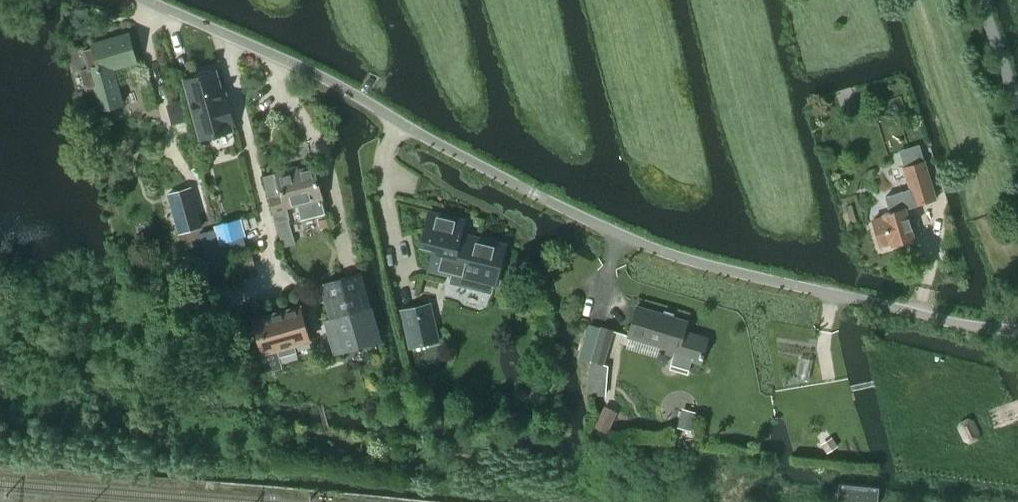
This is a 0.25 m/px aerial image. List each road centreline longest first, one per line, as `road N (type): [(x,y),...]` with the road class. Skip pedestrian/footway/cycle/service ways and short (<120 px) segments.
road 1 (unclassified): [(1017,329),(679,256),(533,193),(314,72),(147,0)]

